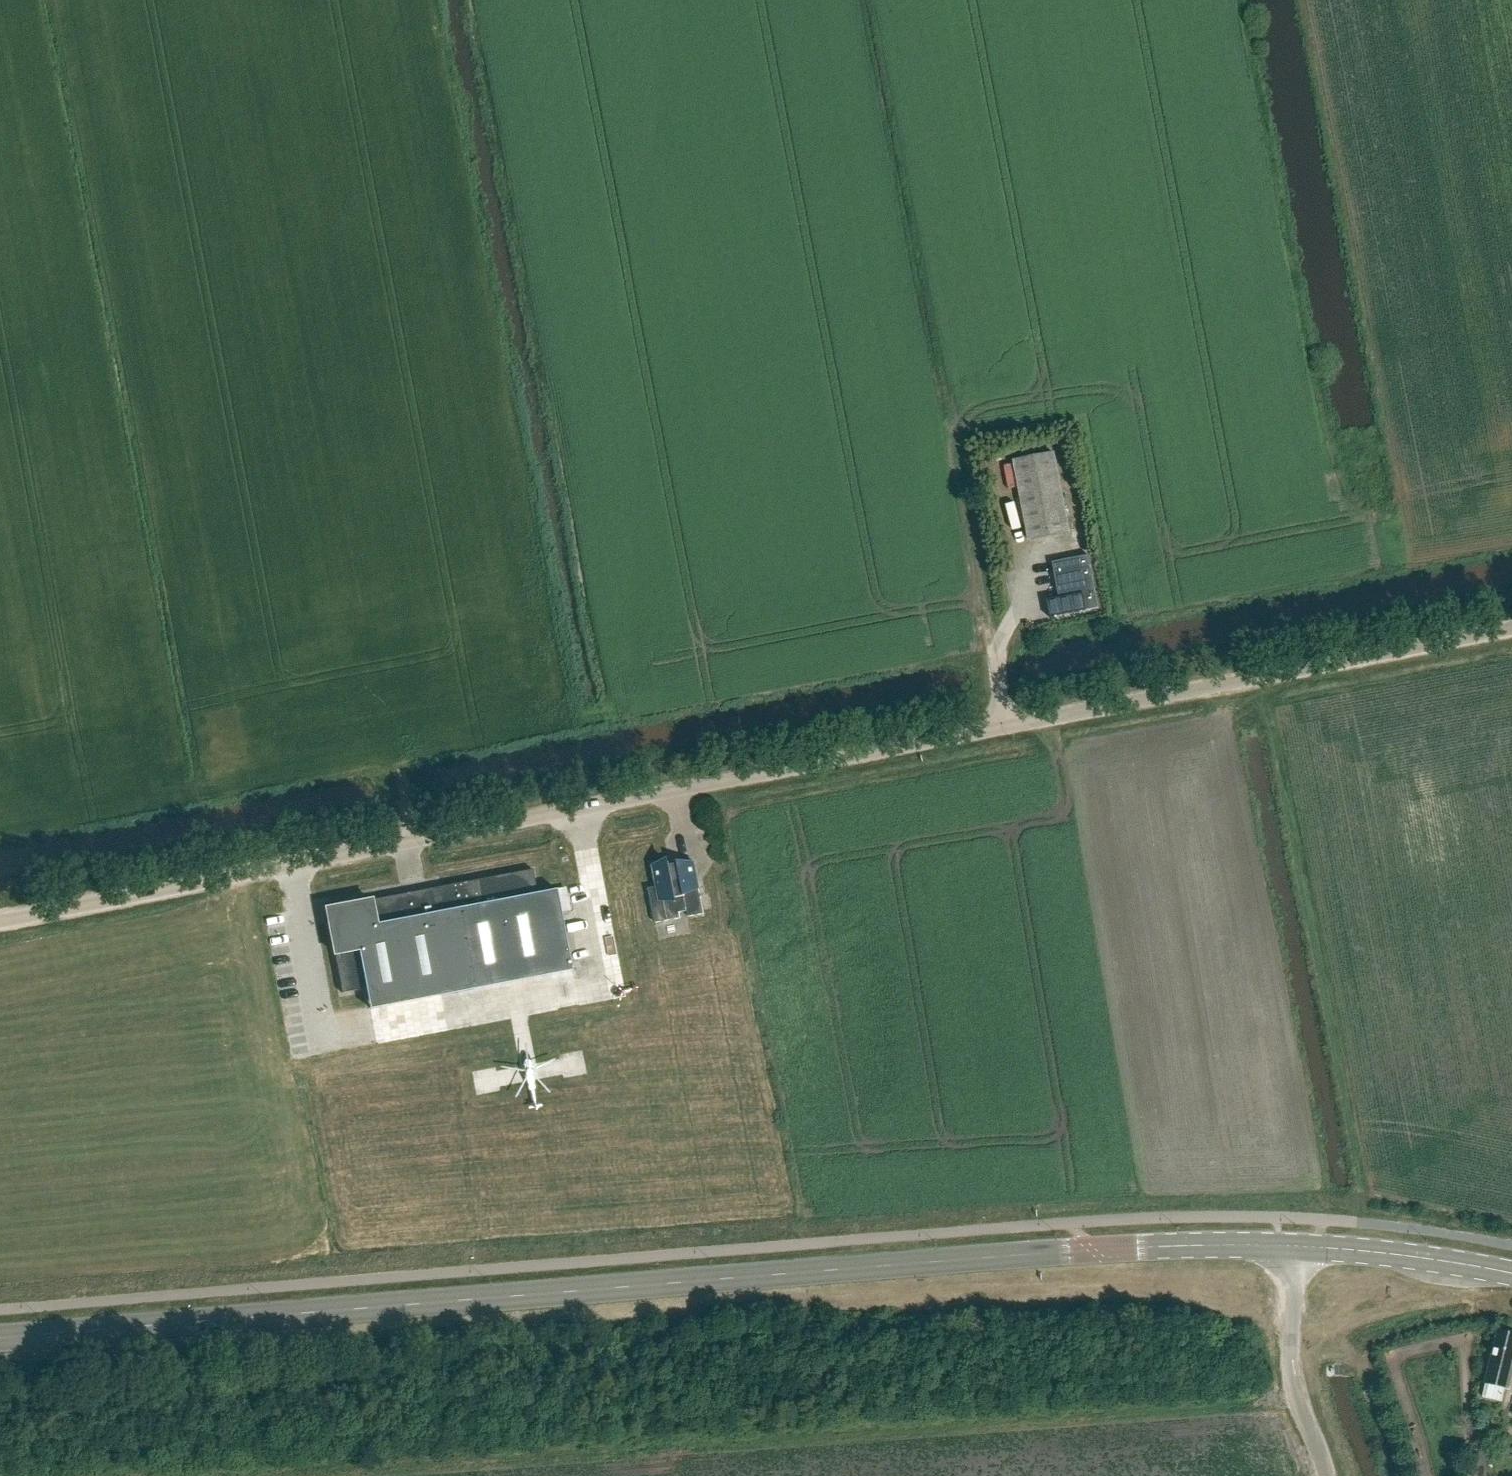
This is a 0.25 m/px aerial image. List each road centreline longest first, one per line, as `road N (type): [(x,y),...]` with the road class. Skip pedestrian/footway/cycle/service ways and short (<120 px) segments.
road 1 (unclassified): [(0,921),(1511,630)]
road 2 (secondary): [(0,1337),(1095,1250),(1297,1246)]
road 3 (unclassified): [(1324,1475),(1293,1389),(1297,1246)]
road 4 (secondary): [(1297,1246),(1511,1275)]

